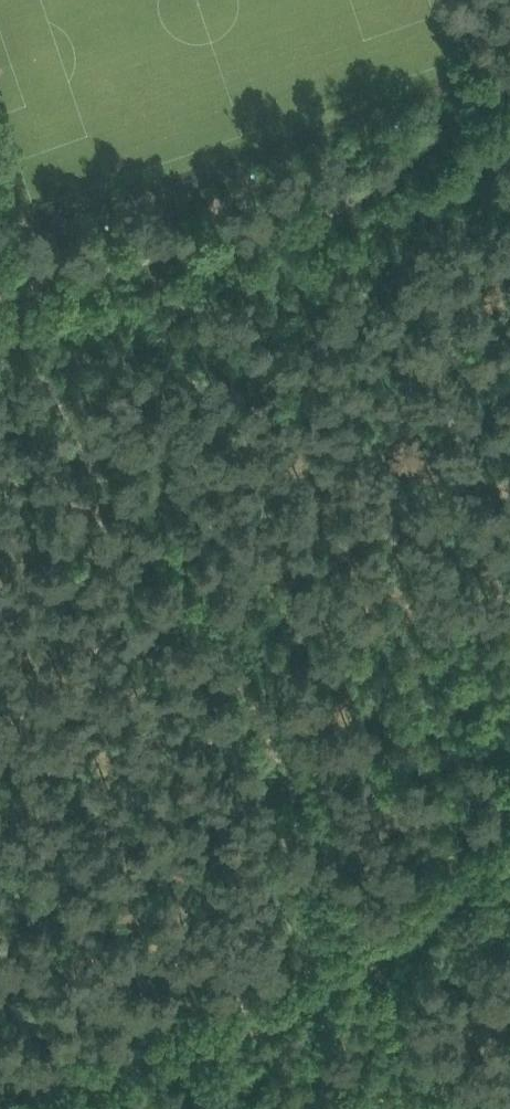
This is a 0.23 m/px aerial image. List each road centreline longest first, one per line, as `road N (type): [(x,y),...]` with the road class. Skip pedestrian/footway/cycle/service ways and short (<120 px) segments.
road 1 (track): [(399,943),(164,522),(0,309)]
road 2 (track): [(509,80),(281,215),(0,279)]
road 3 (track): [(28,1108),(399,943)]

